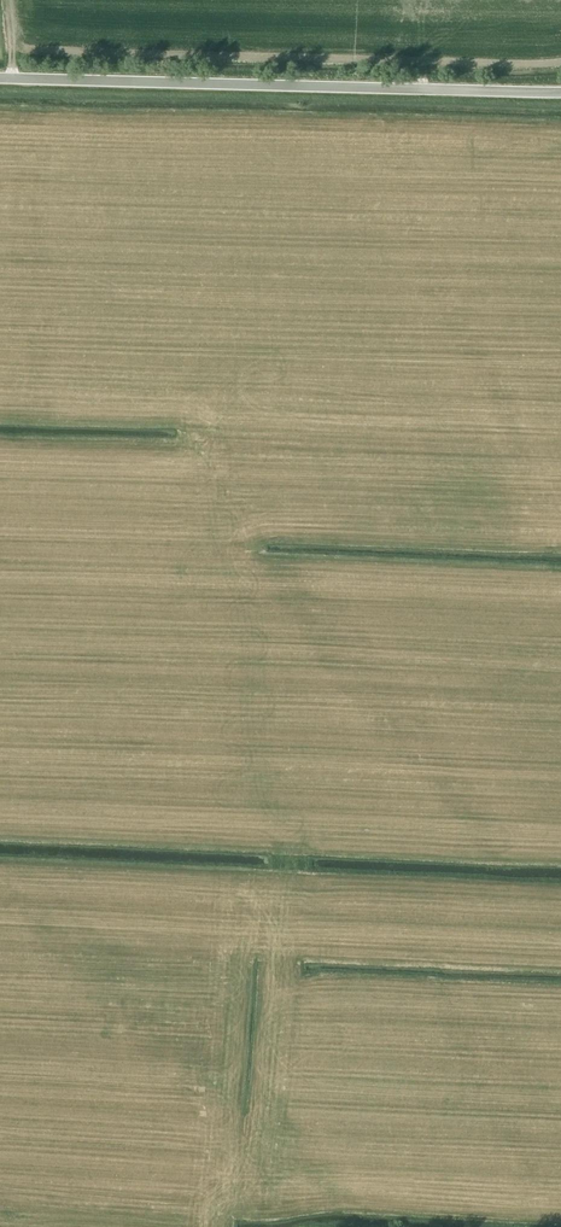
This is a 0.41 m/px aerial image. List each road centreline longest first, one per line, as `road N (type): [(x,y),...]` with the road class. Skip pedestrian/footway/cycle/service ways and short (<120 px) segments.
road 1 (tertiary): [(0,78),(560,92)]

